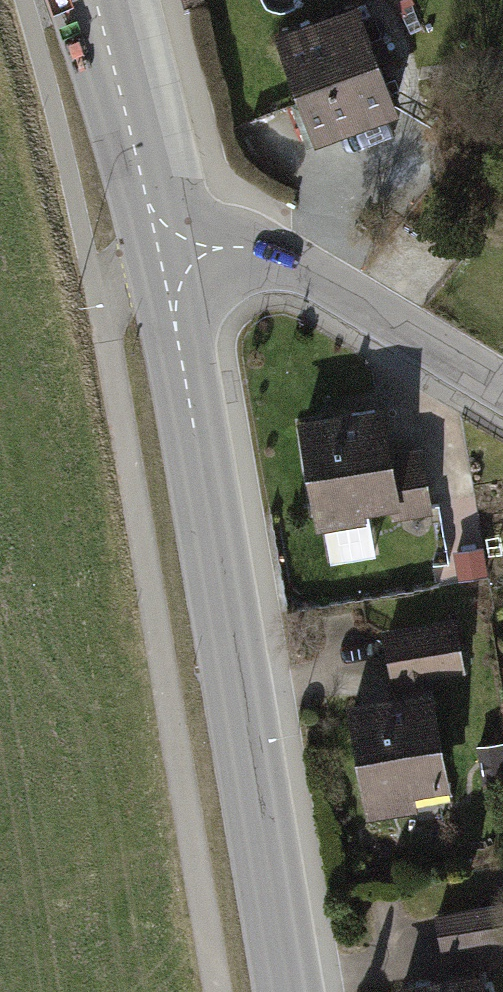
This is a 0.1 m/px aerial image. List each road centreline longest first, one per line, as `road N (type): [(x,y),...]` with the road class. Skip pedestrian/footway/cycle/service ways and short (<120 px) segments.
road 1 (tertiary): [(285,991),(165,257)]
road 2 (residential): [(165,257),(228,250),(281,259),(502,385)]
road 3 (tertiary): [(165,257),(84,0)]

